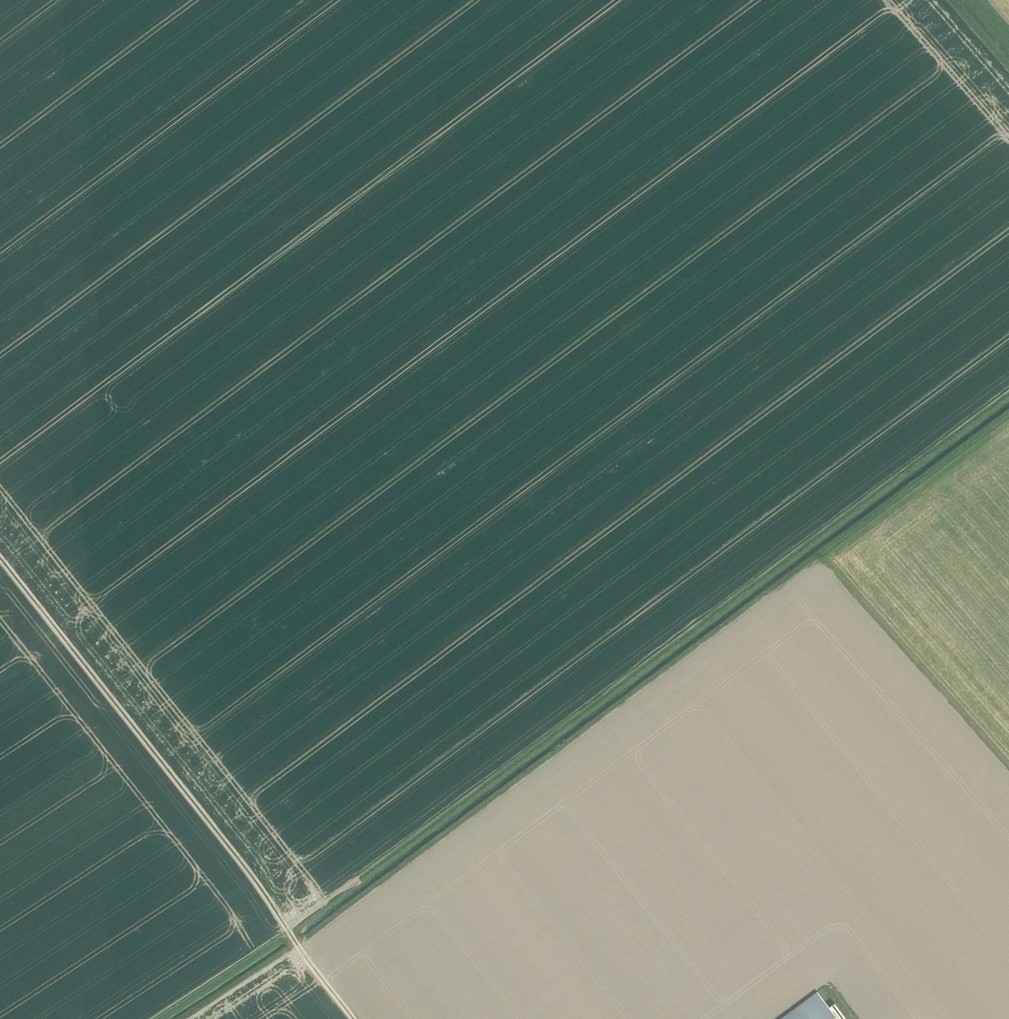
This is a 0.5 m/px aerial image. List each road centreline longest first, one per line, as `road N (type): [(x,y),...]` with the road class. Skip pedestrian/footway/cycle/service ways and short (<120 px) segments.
road 1 (track): [(354,1018),(0,559)]

